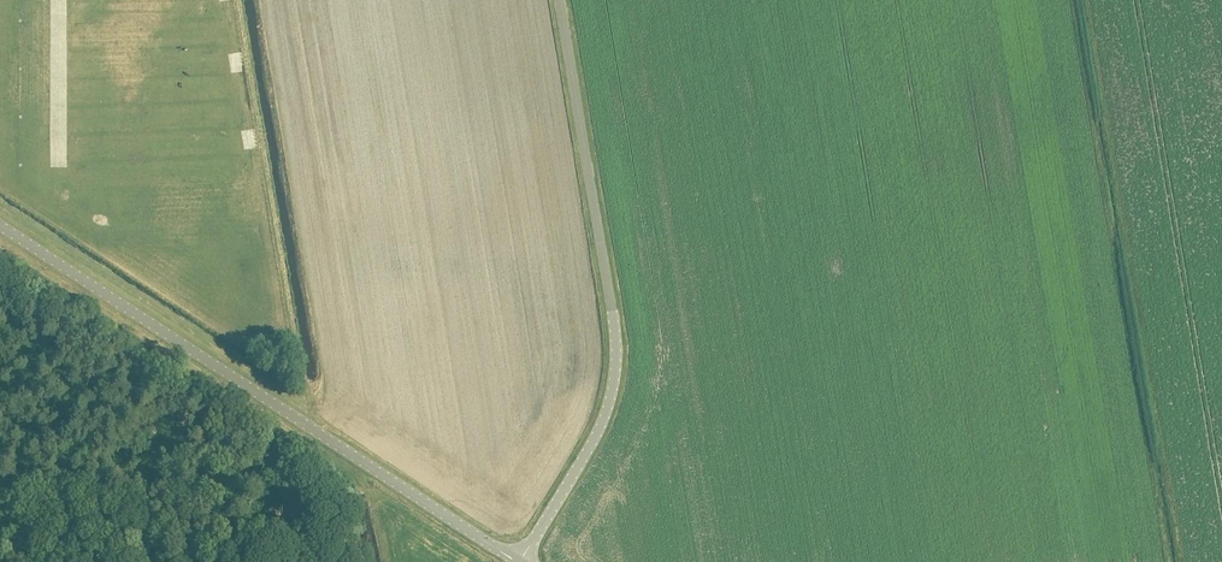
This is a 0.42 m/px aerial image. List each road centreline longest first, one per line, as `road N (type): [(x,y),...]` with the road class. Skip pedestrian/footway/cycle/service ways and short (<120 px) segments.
road 1 (unclassified): [(518,561),(0,224)]
road 2 (unclassified): [(522,561),(599,433),(617,367),(560,0)]

